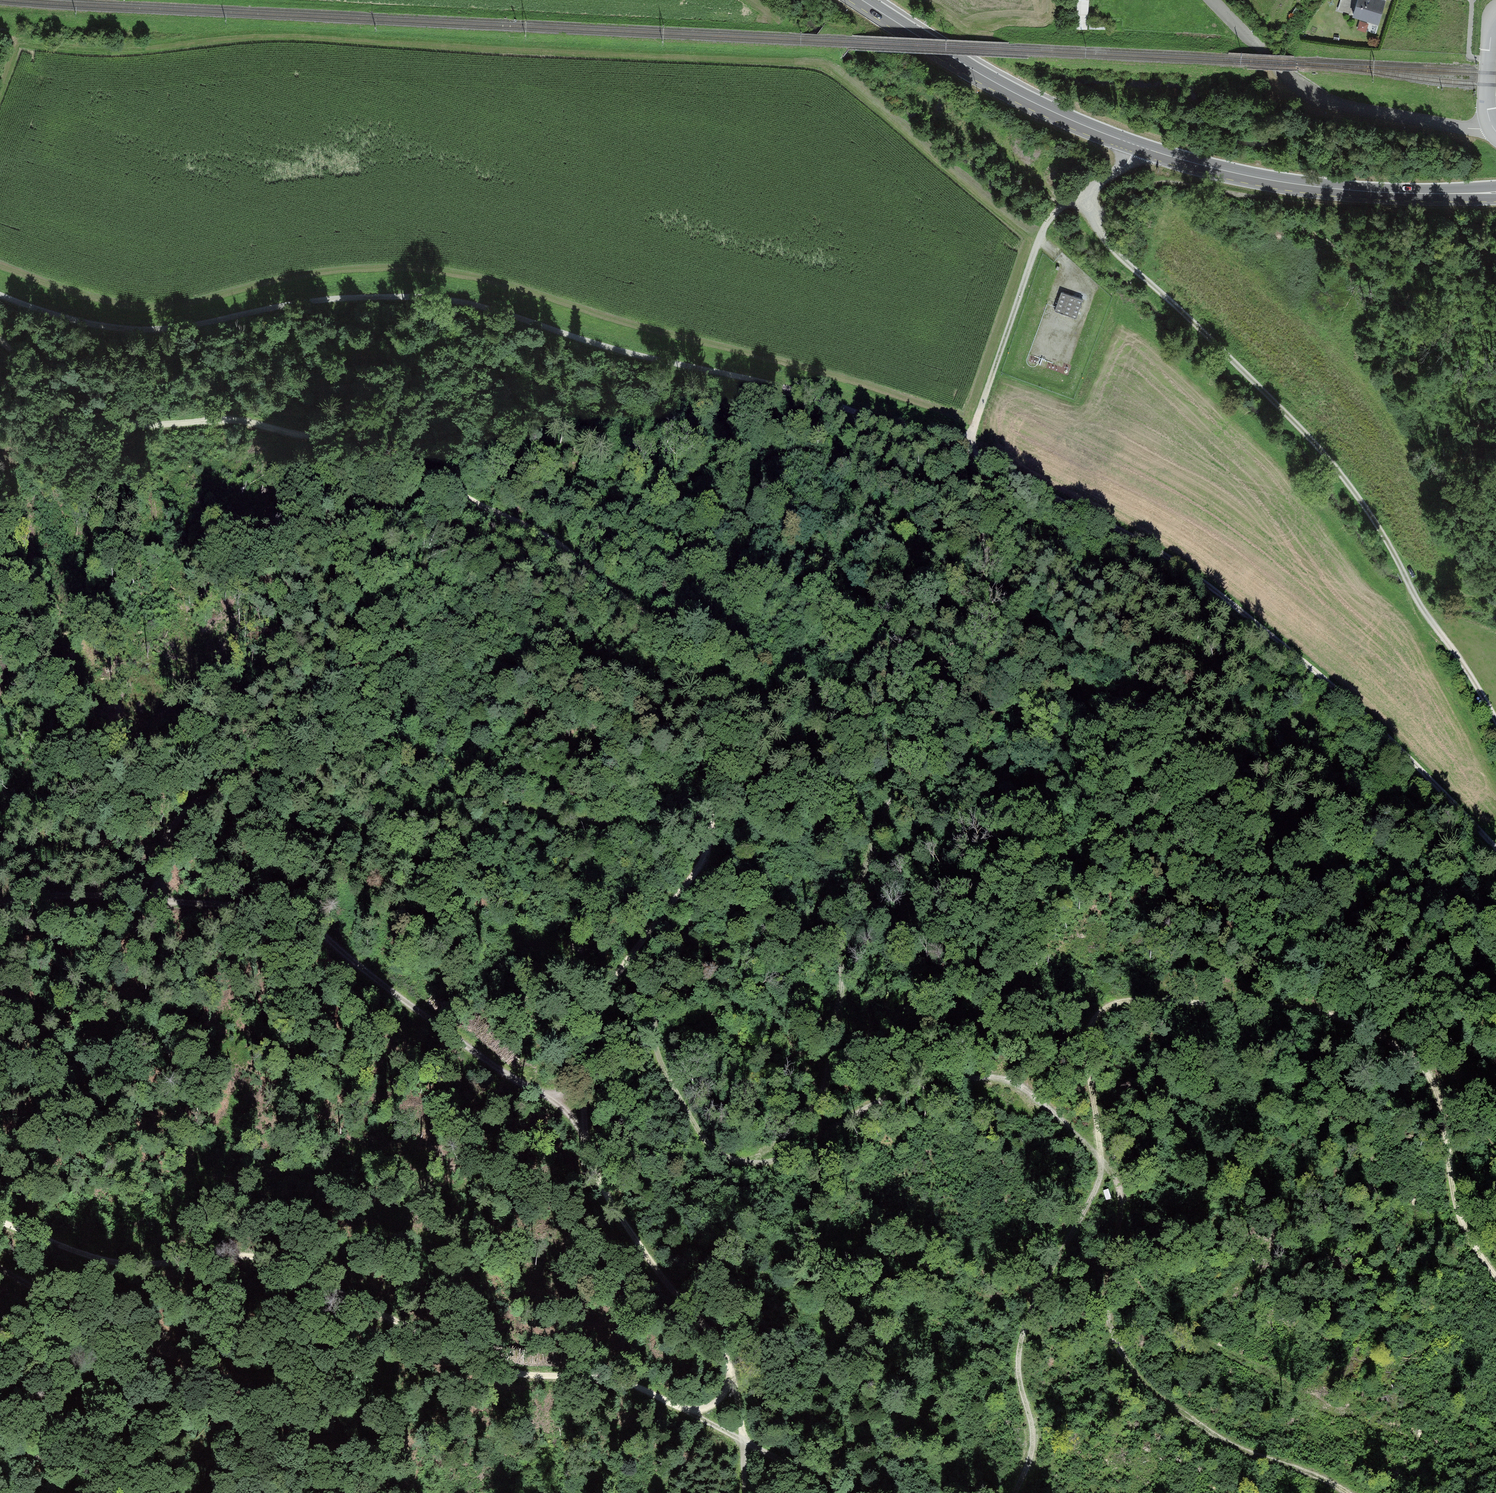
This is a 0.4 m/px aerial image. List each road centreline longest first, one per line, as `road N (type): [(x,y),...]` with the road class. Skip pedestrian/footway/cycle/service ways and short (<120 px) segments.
road 1 (track): [(700,871),(700,897),(649,1016),(669,1087),(707,1140),(743,1165),(795,1129),(820,1099),(842,990),(841,915),(987,551),(973,452),(808,394),(596,343),(491,306),(414,297),(322,300),(160,332),(105,327),(0,294)]
road 2 (track): [(0,342),(56,394),(101,418),(129,425),(241,420),(398,454),(556,543),(695,653),(708,678),(715,728),(713,844),(700,871),(602,996),(589,1035)]
road 3 (track): [(1016,1492),(1033,1455),(1035,1418),(1018,1376),(1023,1329),(1107,1167),(1088,1021),(1112,1002),(1281,1007),(1358,1026),(1408,1053),(1439,1095),(1457,1215),(1495,1276)]
road 4 (track): [(1495,848),(1305,665),(1179,565),(973,452),(1038,239),(1060,204),(1127,162),(1135,145)]
road 5 (track): [(1347,1492),(1222,1439),(1128,1367),(1104,1305),(1122,1190),(1038,1097),(1003,1080),(895,1096),(765,1165),(743,1165)]
road 6 (track): [(0,1223),(119,1265),(237,1255),(288,1265),(453,1351),(509,1372),(609,1377),(744,1442),(733,1373)]
road 7 (track): [(0,905),(48,898),(158,901),(159,856),(191,807),(224,791),(401,755),(435,755),(508,801),(569,816),(645,824),(716,810)]
road 8 (track): [(1083,193),(1117,253),(1198,320),(1350,483),(1402,562),(1406,588),(1495,721)]
road 9 (primary): [(1495,194),(1314,187),(1135,145),(1016,94),(863,0)]
road 10 (track): [(158,901),(273,904),(304,916),(440,1029),(522,1084),(576,1107),(589,1035)]
road 11 (track): [(358,1492),(345,1461),(313,1436),(167,1367),(0,1273)]
road 12 (track): [(576,1107),(604,1188),(718,1340),(733,1373),(725,1392),(689,1412)]
road 13 (unclassified): [(1211,0),(1289,77),(1328,102),(1493,127)]

